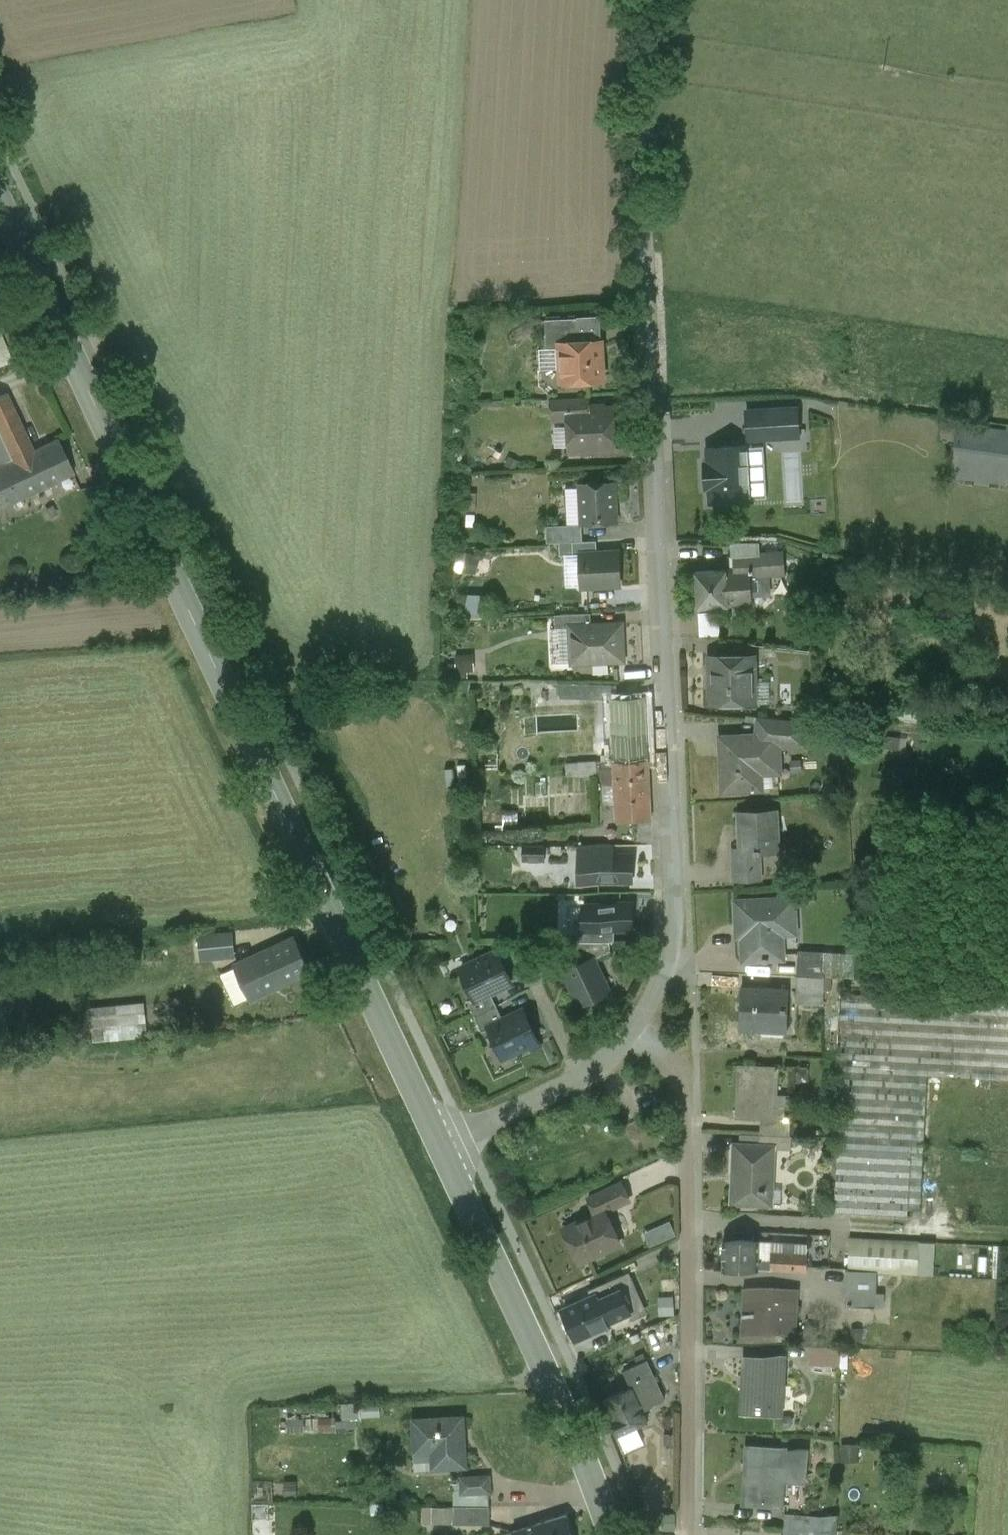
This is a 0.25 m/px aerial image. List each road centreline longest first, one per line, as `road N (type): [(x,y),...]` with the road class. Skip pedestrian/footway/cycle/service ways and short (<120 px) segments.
road 1 (primary): [(441,1143),(0,197)]
road 2 (unclassified): [(642,1025),(675,966),(679,893),(644,233),(647,0)]
road 3 (residential): [(642,1025),(680,1066),(690,1102),(690,1534)]
road 4 (primary): [(618,1534),(441,1143)]
road 5 (unclassified): [(441,1143),(604,1065),(642,1025)]

